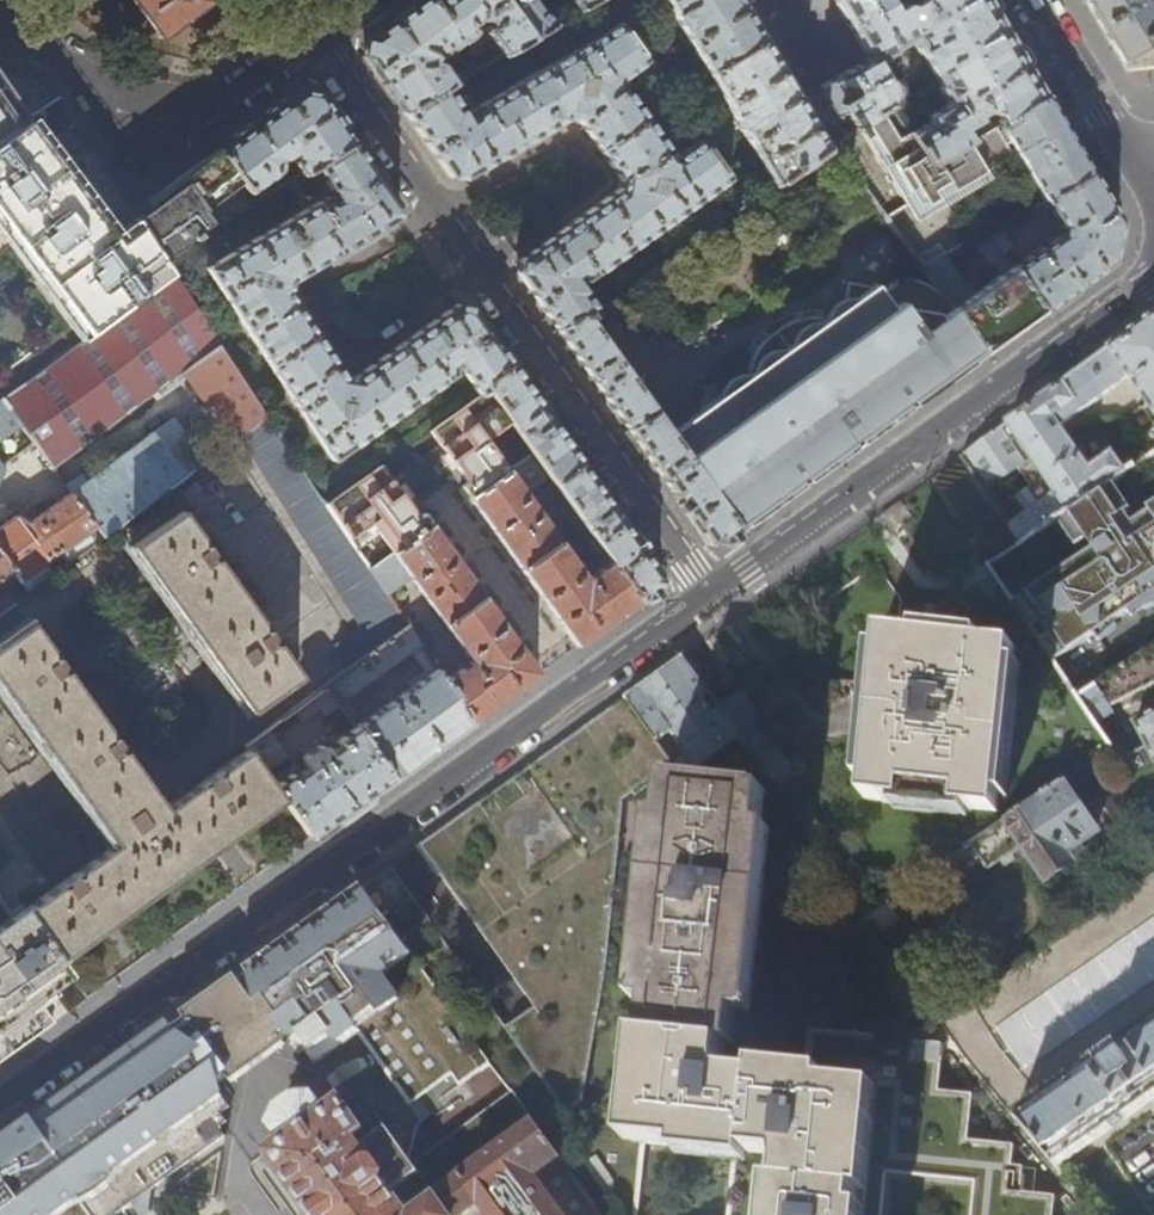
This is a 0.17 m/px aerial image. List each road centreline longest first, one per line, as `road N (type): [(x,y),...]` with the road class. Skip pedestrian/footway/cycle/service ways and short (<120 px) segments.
road 1 (residential): [(0,1109),(712,597)]
road 2 (residential): [(309,38),(712,597)]
road 3 (residential): [(712,597),(1153,278)]
road 4 (residential): [(309,38),(221,102),(90,76),(0,7)]
road 5 (residential): [(1153,209),(1033,0)]

